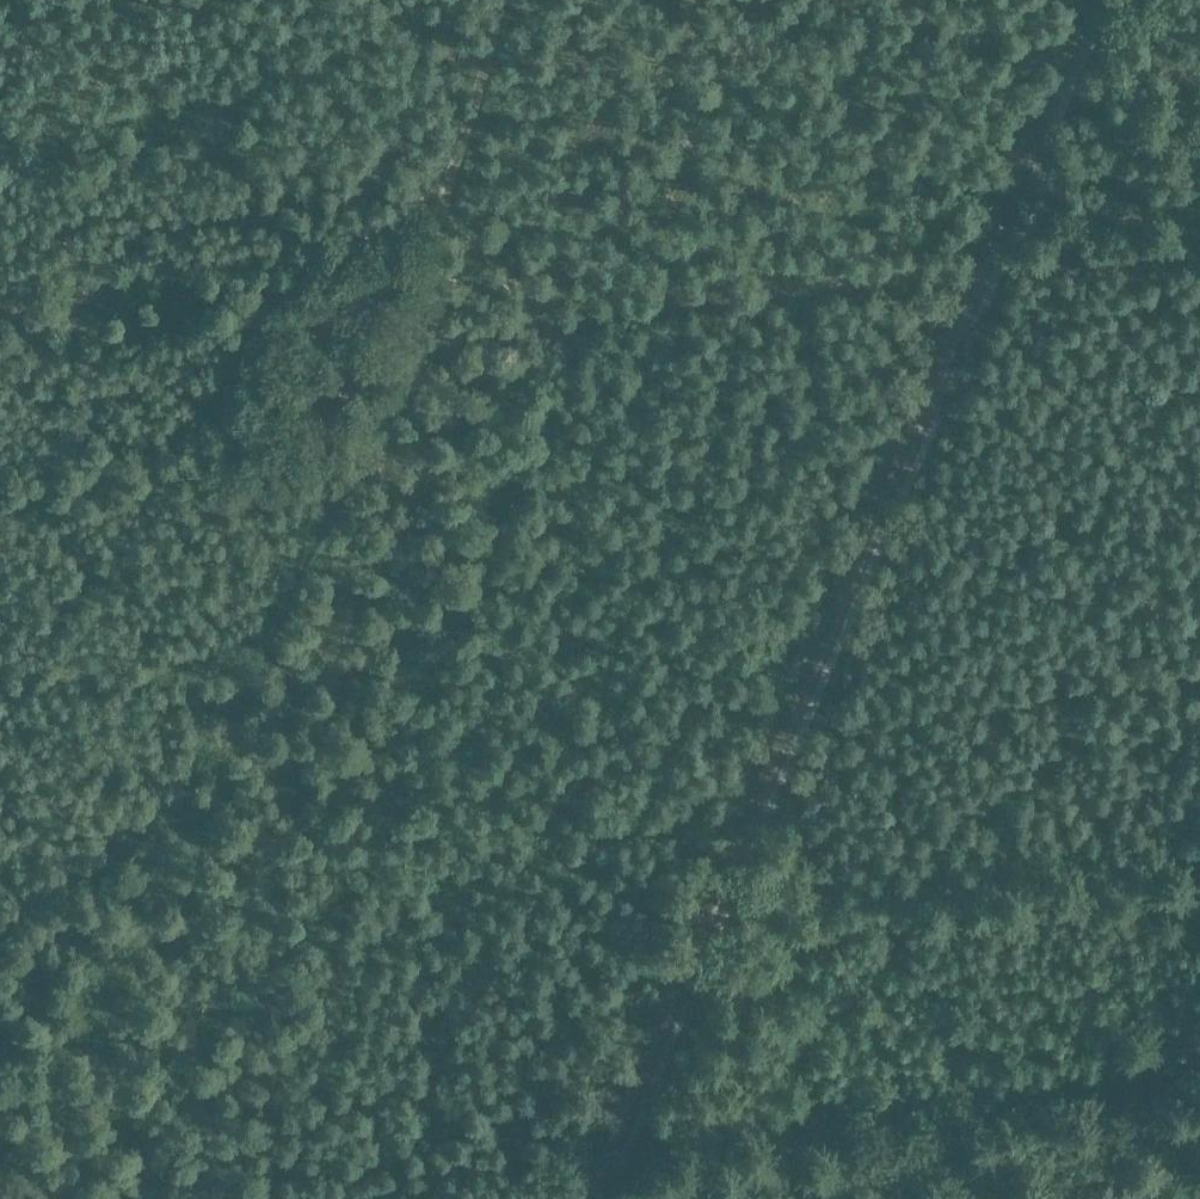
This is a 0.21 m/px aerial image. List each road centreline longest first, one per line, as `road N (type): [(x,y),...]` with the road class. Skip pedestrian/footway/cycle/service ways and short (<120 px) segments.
road 1 (track): [(595,1182),(1094,0)]
road 2 (track): [(503,0),(410,317),(214,734),(162,806),(0,926)]
road 3 (track): [(979,279),(931,272),(396,345)]

